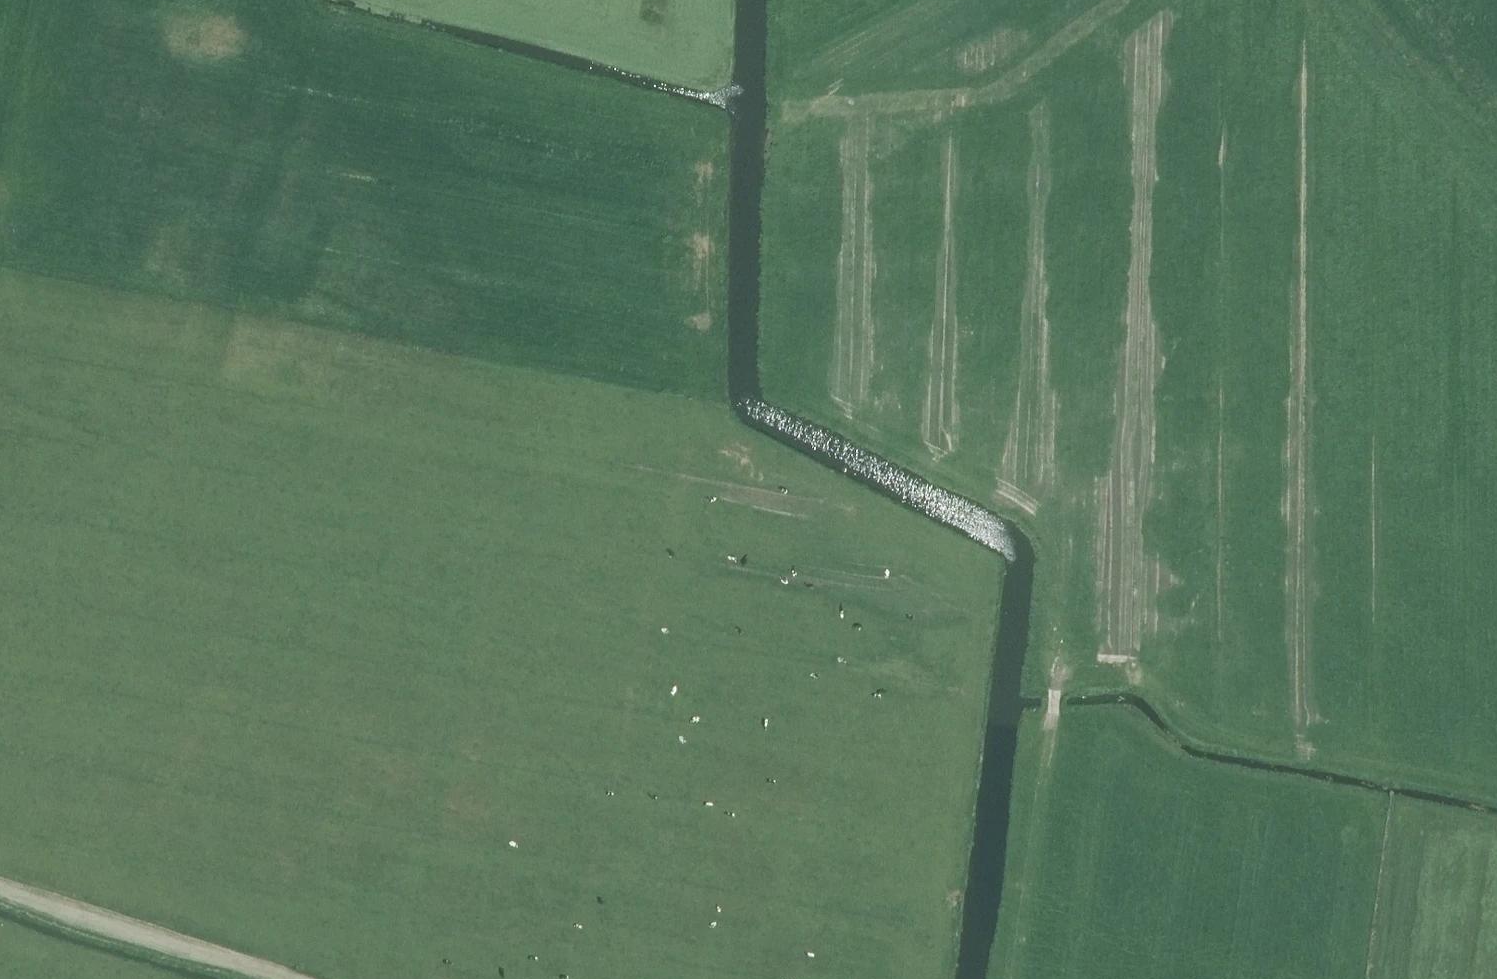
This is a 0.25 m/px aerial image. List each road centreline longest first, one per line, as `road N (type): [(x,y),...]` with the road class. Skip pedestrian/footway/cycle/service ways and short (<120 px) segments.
road 1 (track): [(1054,678),(1017,978)]
road 2 (track): [(0,884),(283,978)]

